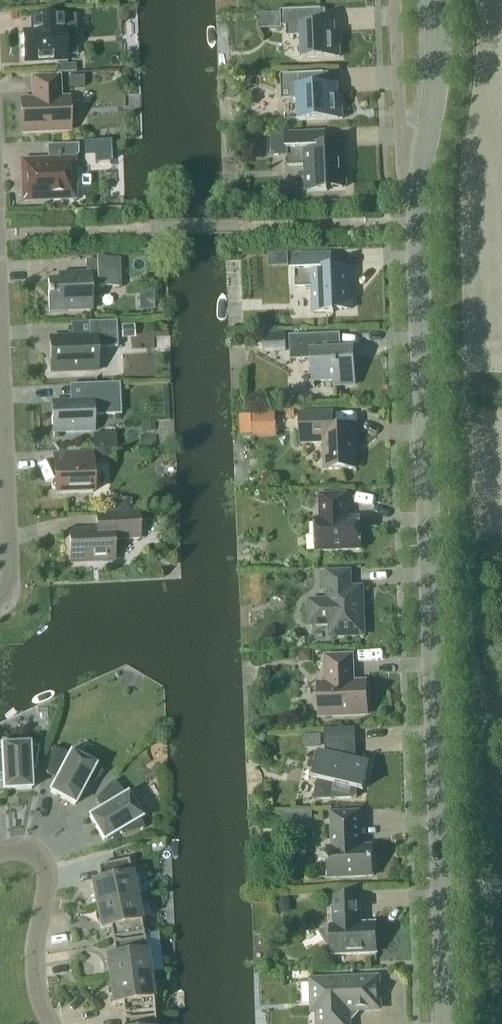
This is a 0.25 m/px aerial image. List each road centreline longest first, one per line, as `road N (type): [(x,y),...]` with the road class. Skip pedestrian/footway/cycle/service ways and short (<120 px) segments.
road 1 (residential): [(446,1023),(417,244),(422,170)]
road 2 (residential): [(0,602),(9,578),(0,354)]
road 3 (residential): [(47,1023),(32,966),(43,869),(23,851),(0,854)]
road 4 (unclassified): [(422,170),(438,67),(437,0)]

